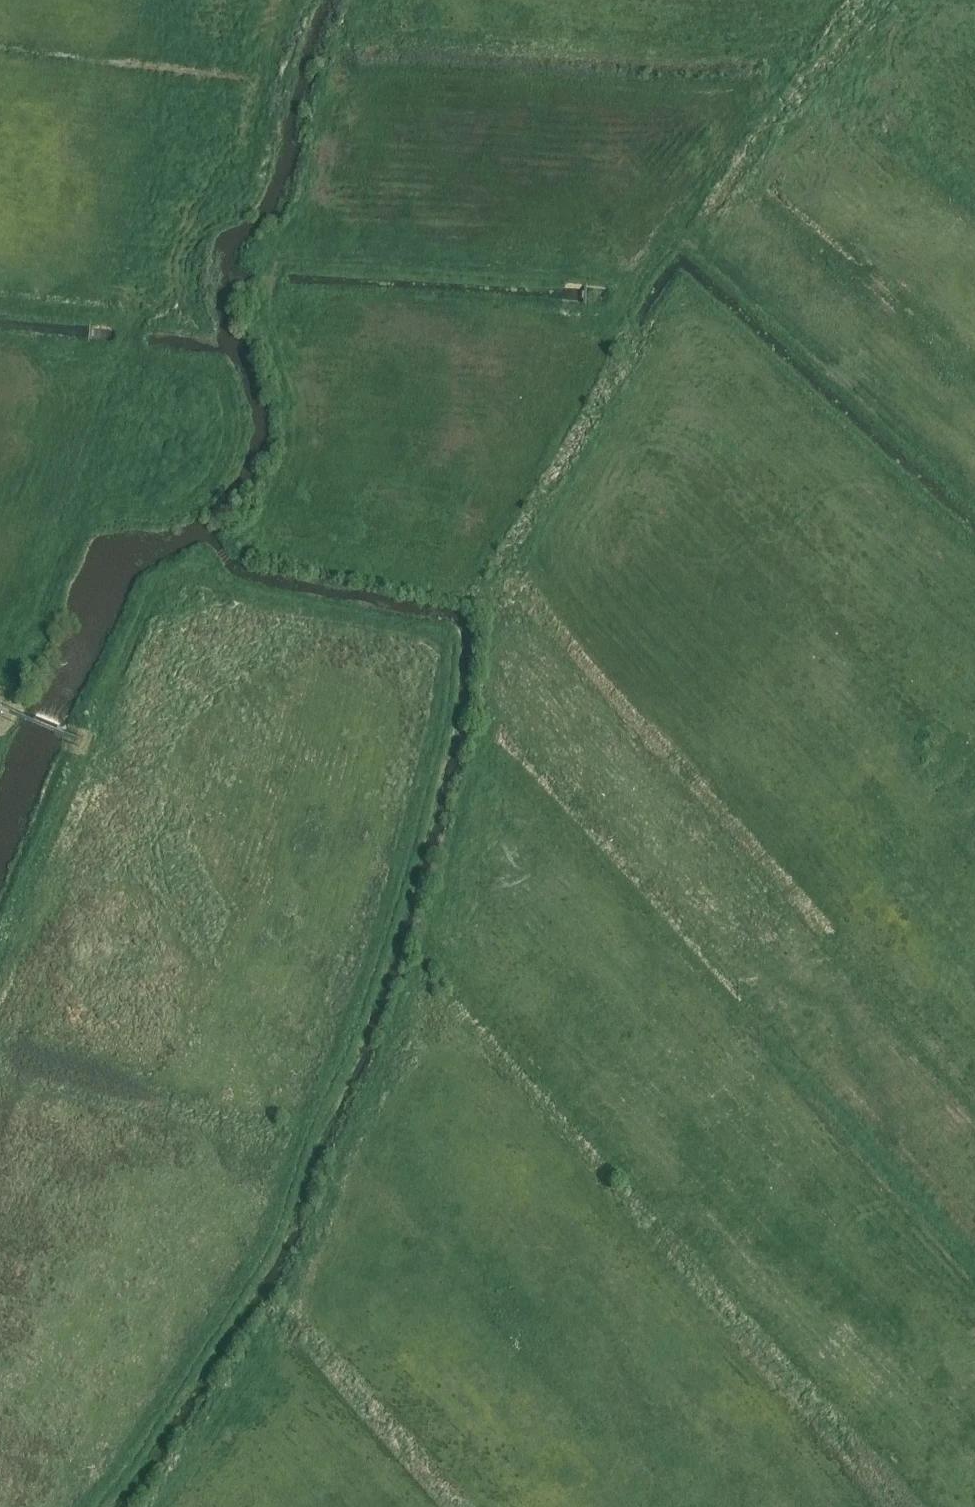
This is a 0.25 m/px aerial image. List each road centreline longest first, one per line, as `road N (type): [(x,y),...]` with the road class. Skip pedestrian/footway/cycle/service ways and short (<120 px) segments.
road 1 (track): [(0,310),(131,324),(138,318)]

